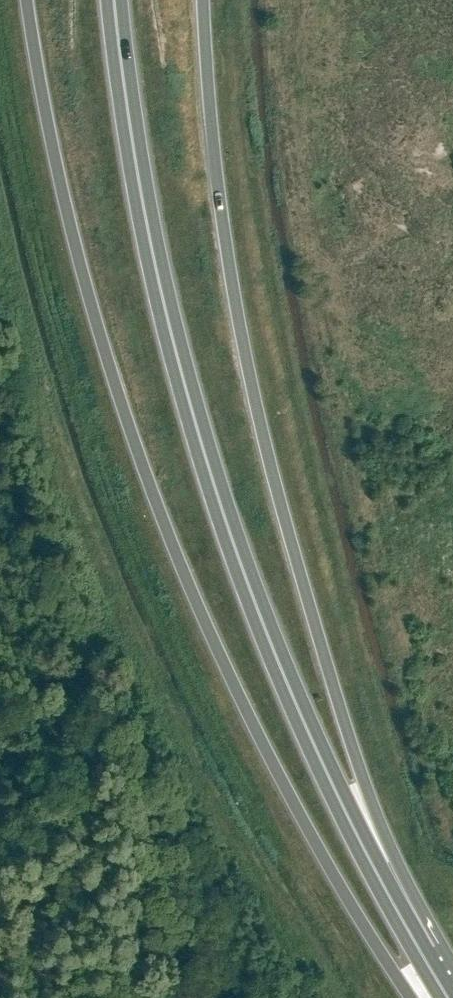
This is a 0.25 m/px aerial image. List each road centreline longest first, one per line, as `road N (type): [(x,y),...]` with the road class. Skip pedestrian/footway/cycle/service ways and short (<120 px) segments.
road 1 (trunk): [(27,0),(67,212),(155,500),(279,776),(411,997)]
road 2 (trunk): [(433,974),(317,751),(217,494),(157,271),(114,0)]
road 3 (trunk): [(433,974),(438,944),(370,799),(256,408),(219,197),(204,0)]

